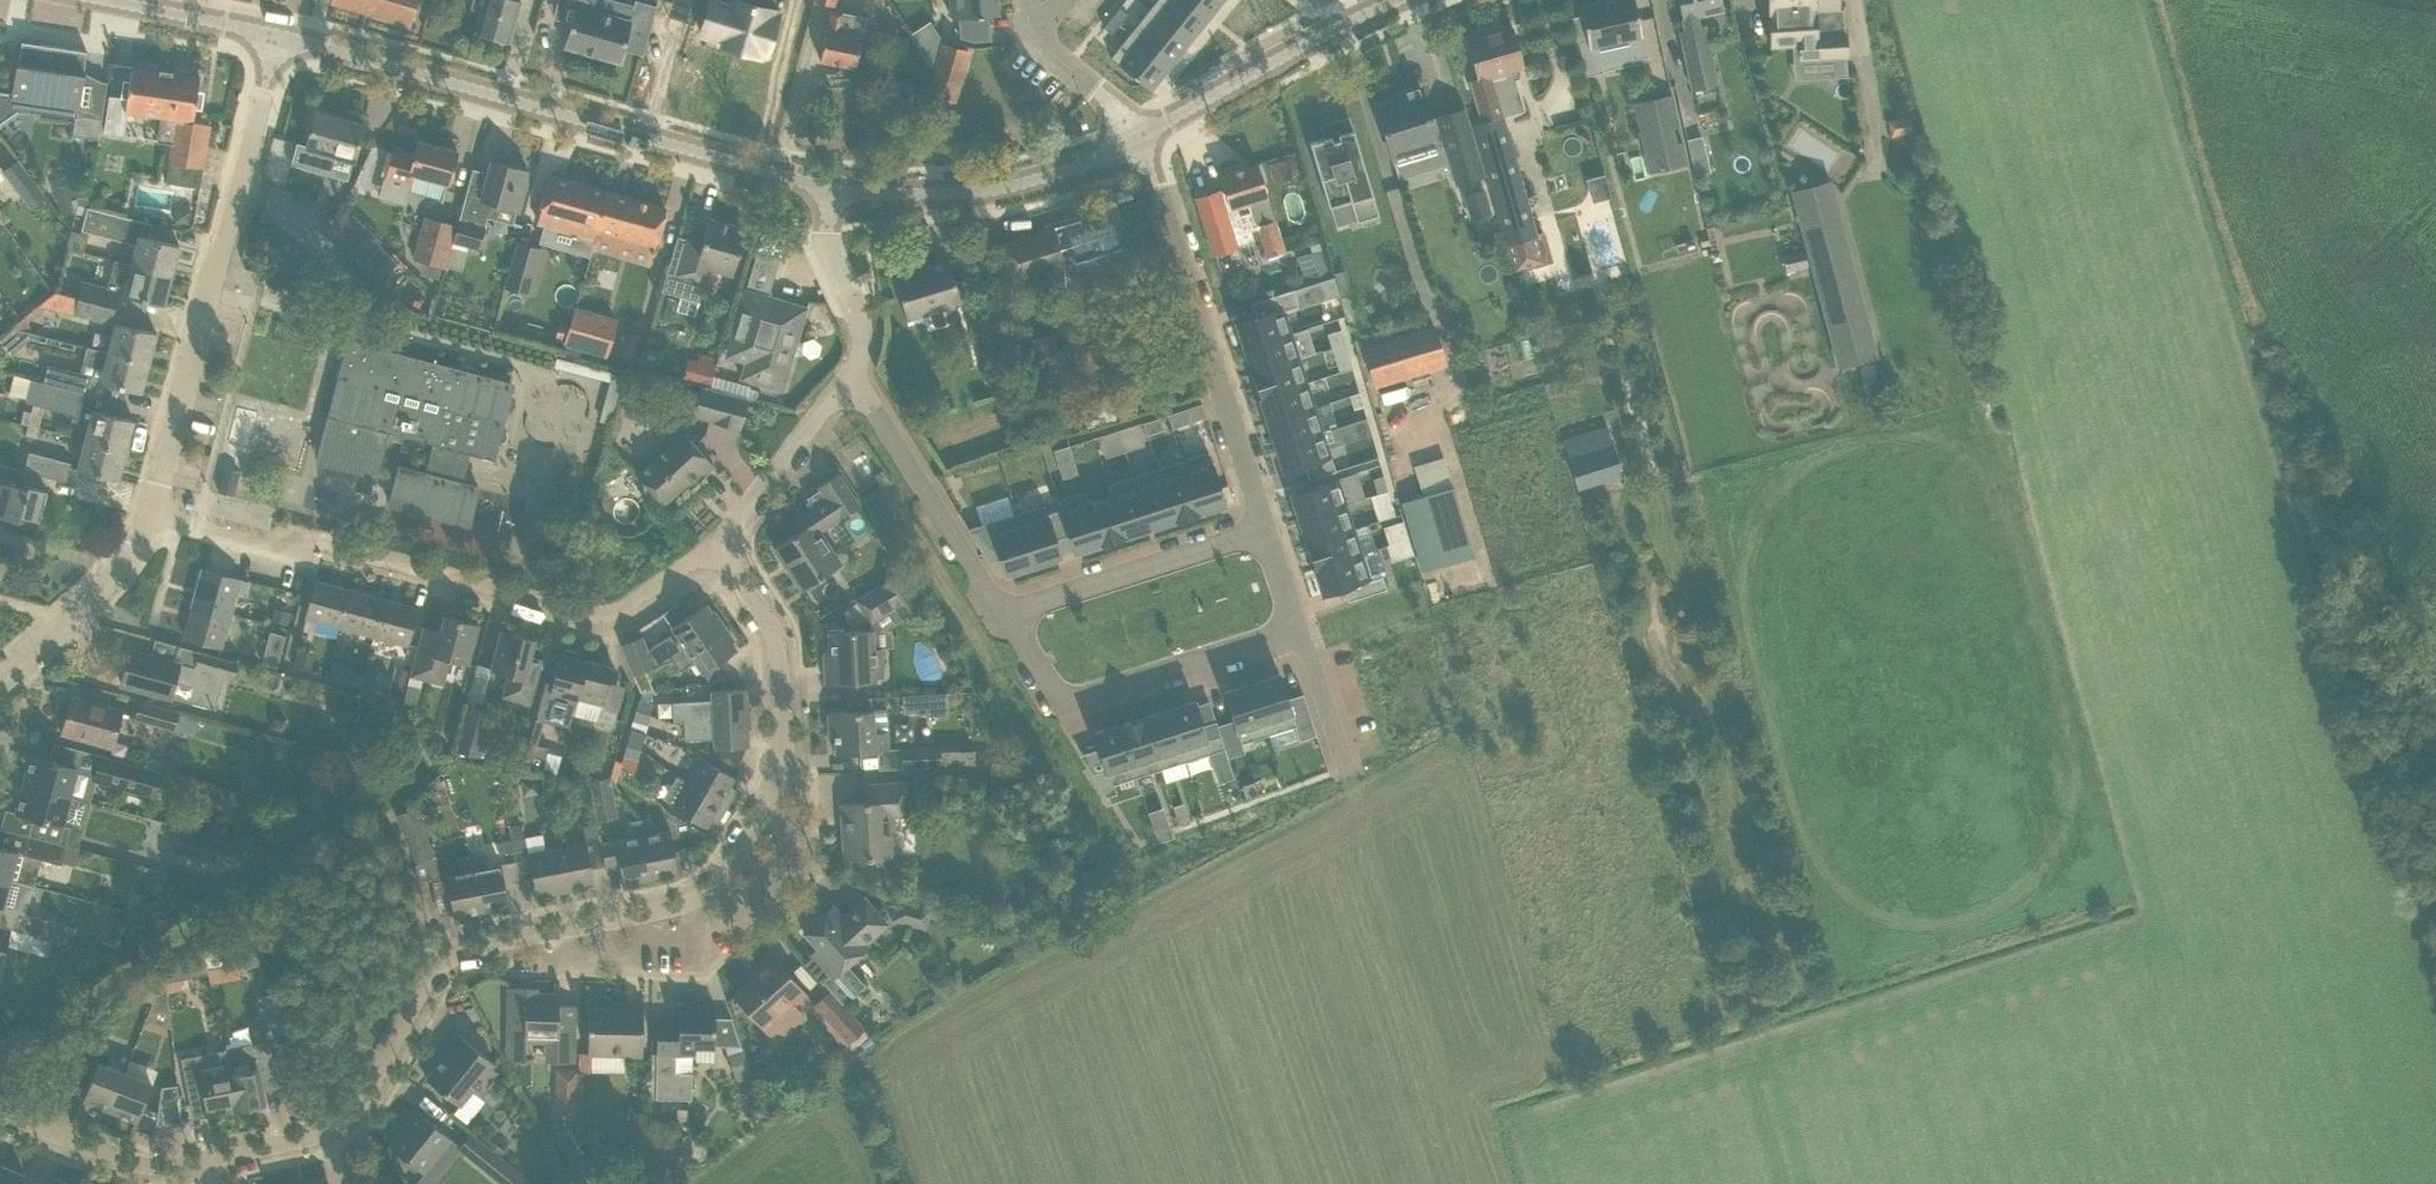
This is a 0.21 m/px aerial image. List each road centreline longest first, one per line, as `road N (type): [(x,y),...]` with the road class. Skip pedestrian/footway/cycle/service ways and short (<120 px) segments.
road 1 (residential): [(0,1113),(143,1165),(324,1134),(370,1096),(436,970),(462,952),(542,930),(712,903),(746,866),(779,786),(783,653),(716,540)]
road 2 (residential): [(716,540),(649,599),(589,615),(307,537),(266,547),(153,517)]
road 3 (tertiary): [(818,217),(811,202),(766,173),(276,34)]
road 4 (residential): [(153,517),(276,34)]
road 5 (residential): [(1265,530),(1139,137)]
road 6 (residential): [(1005,614),(1058,697),(1072,703),(1297,628)]
road 7 (tertiary): [(1139,137),(1081,165),(971,189),(896,193),(818,217)]
road 8 (residential): [(848,371),(1005,614)]
road 9 (tertiary): [(1392,0),(1139,137)]
road 10 (residential): [(1005,614),(1265,530)]
road 11 (residential): [(0,682),(103,585),(153,517)]
road 12 (residential): [(716,540),(743,519),(848,371)]
road 13 (residential): [(848,371),(861,333),(818,217)]
road 14 (tertiary): [(276,34),(116,0)]
road 15 (residential): [(1350,776),(1297,628)]
road 16 (residential): [(1030,38),(1139,137)]

